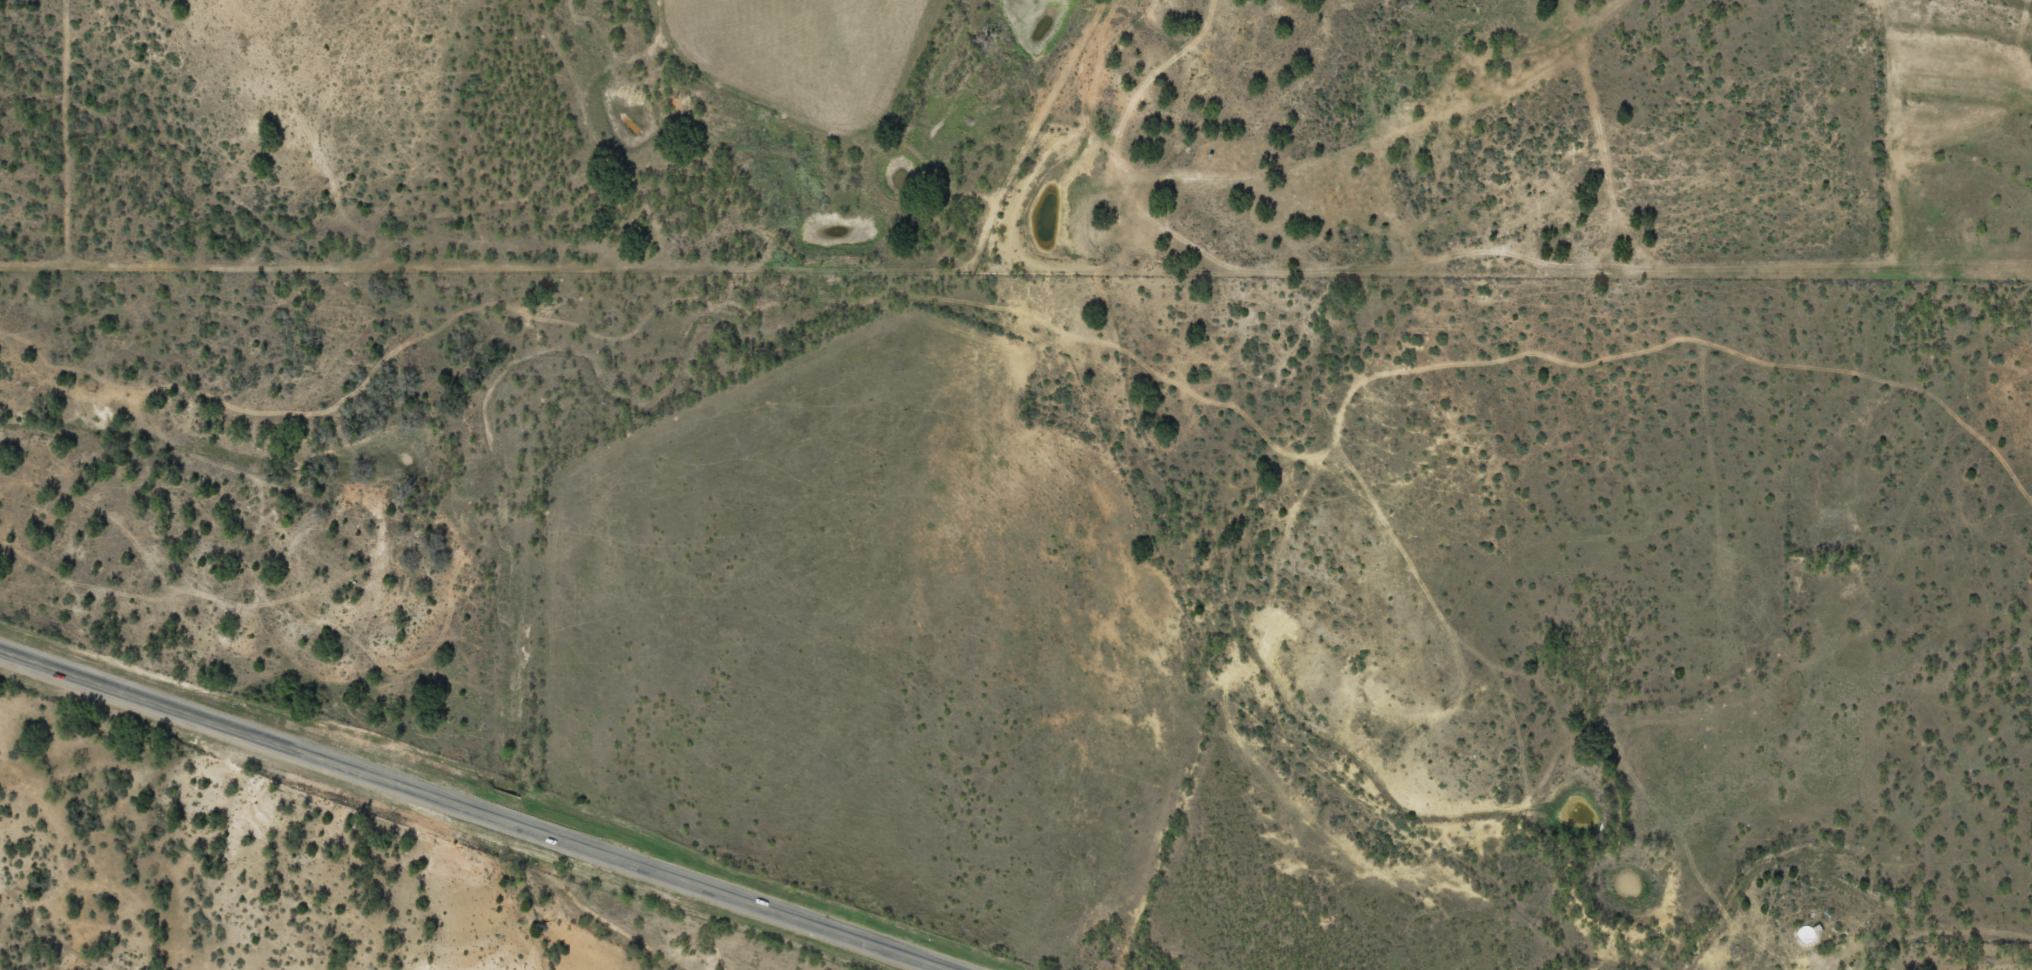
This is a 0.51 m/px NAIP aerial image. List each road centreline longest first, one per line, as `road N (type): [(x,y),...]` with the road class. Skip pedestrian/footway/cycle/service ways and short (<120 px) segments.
road 1 (trunk): [(938,969),(0,656)]
road 2 (track): [(1134,195),(1298,172),(1561,78),(1642,0)]

